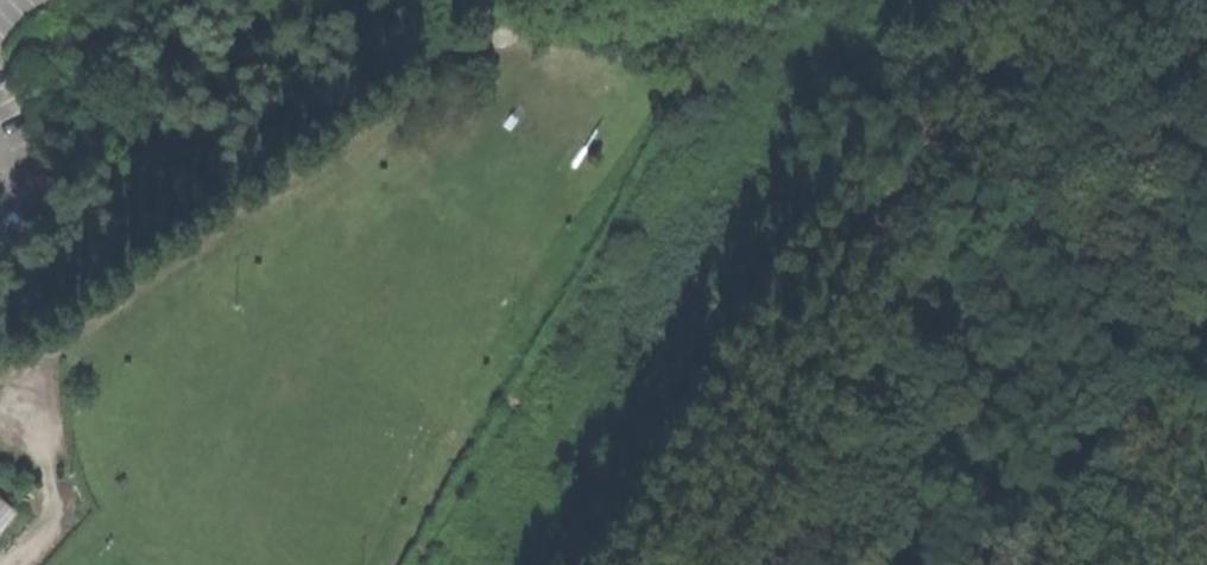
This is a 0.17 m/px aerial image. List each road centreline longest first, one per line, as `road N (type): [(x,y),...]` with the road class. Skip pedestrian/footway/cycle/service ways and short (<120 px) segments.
road 1 (track): [(554,564),(901,0)]

